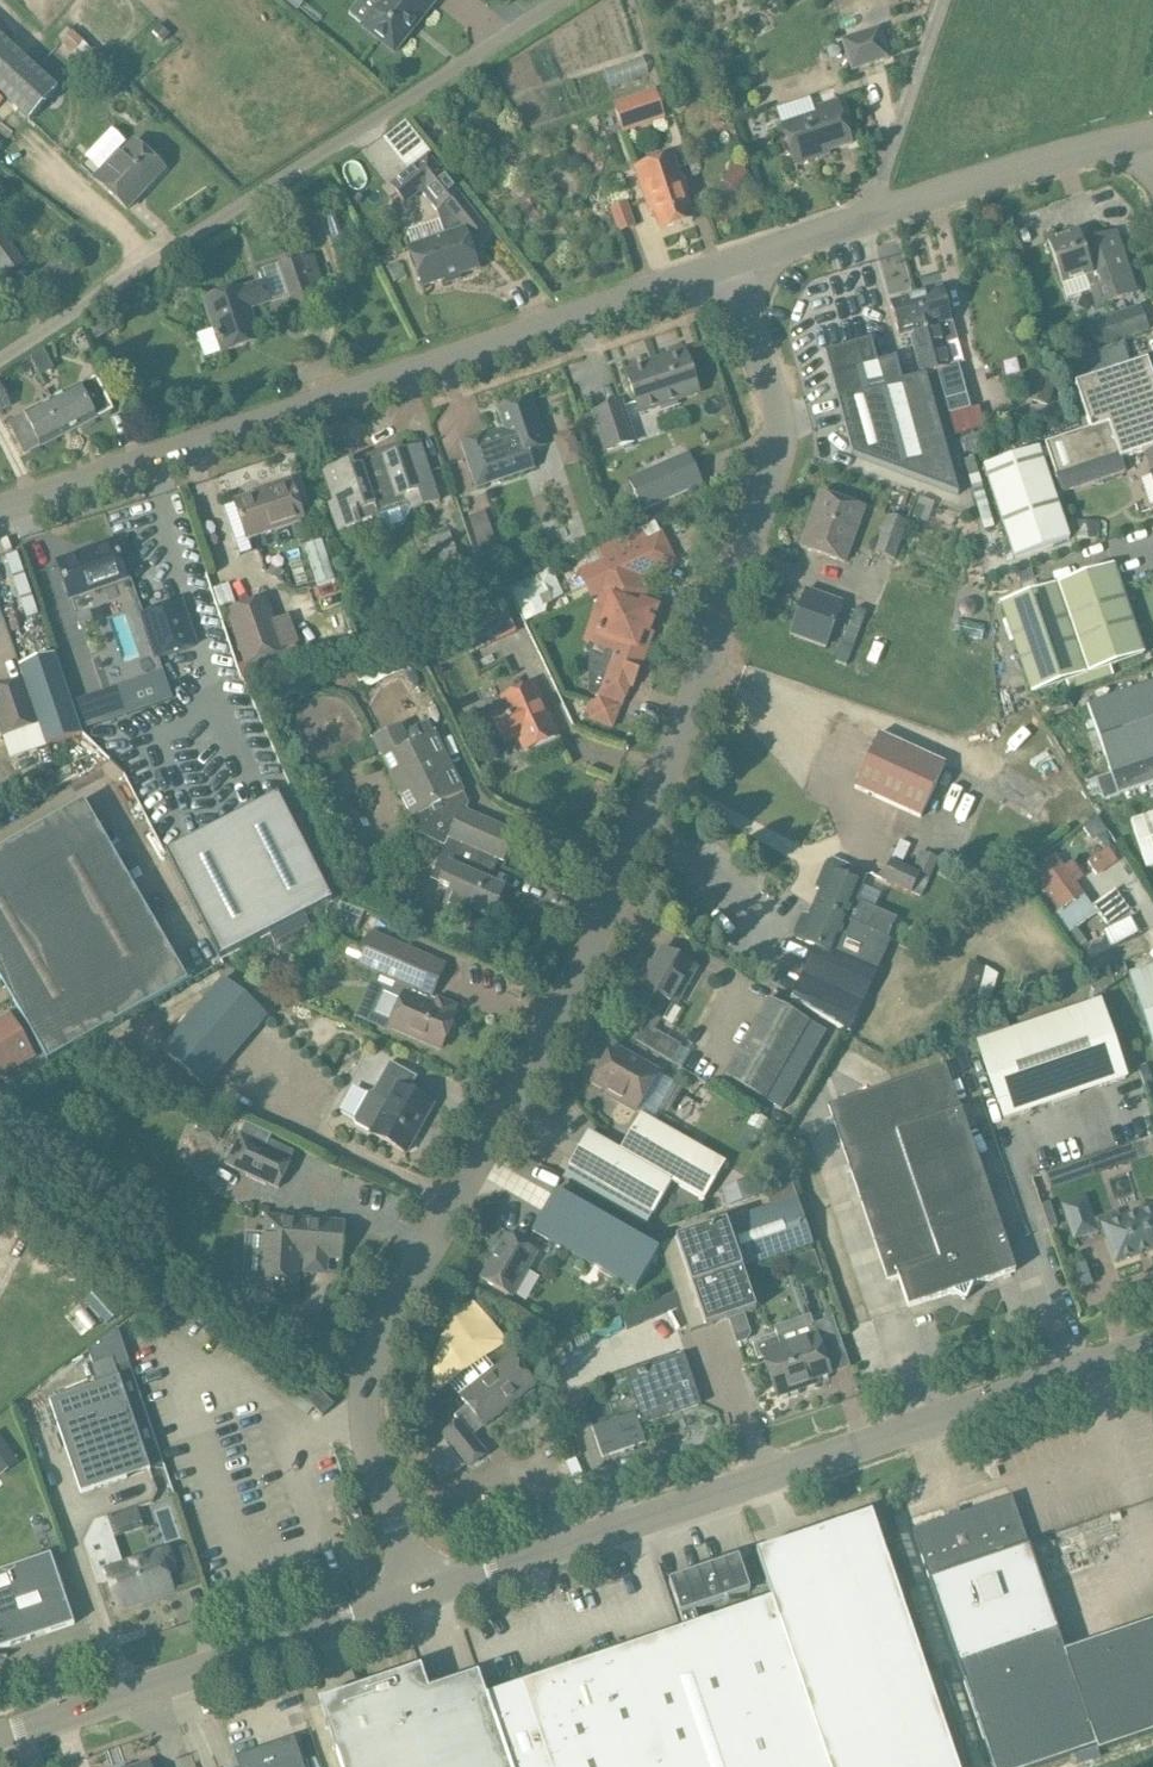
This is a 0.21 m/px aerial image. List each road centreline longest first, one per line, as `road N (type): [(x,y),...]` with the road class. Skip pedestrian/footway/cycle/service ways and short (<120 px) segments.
road 1 (residential): [(421,1594),(370,1446),(367,1379),(624,875),(769,496),(777,410),(734,264)]
road 2 (unclassified): [(0,511),(734,264)]
road 3 (tertiary): [(421,1594),(1152,1346)]
road 4 (unclassified): [(0,363),(566,0)]
road 5 (tertiary): [(0,1738),(421,1594)]
road 6 (unclassified): [(868,218),(1152,137)]
road 7 (unclassified): [(868,218),(944,0)]
road 8 (unclassified): [(734,264),(868,218)]

